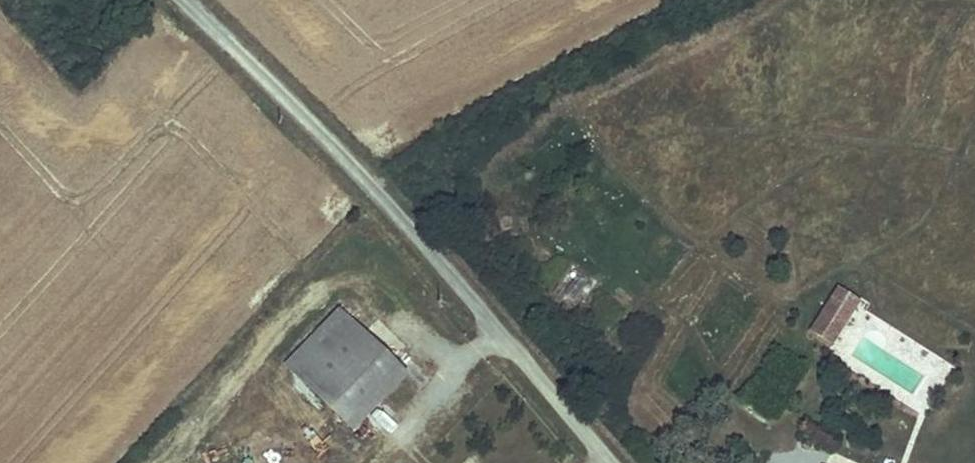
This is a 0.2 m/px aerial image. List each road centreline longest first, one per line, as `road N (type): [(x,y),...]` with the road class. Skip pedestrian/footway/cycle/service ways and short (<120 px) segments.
road 1 (unclassified): [(191,0),(373,185),(610,462)]
road 2 (track): [(145,462),(373,185)]

